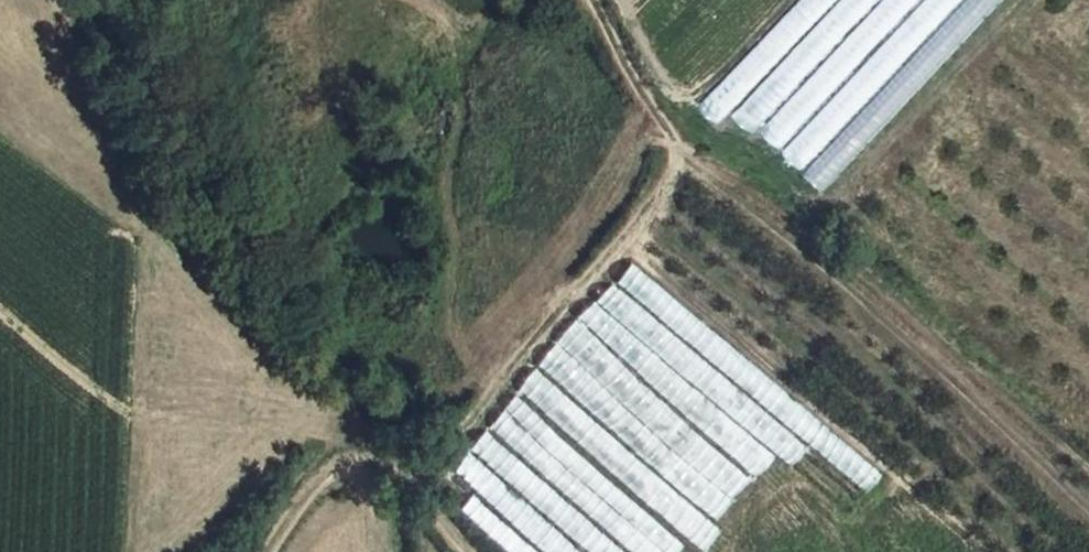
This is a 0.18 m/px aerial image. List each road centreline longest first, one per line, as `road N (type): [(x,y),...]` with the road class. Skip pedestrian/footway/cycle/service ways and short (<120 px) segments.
road 1 (track): [(595,0),(689,159),(415,489)]
road 2 (track): [(268,551),(298,502),(346,465),(394,460),(465,551)]

